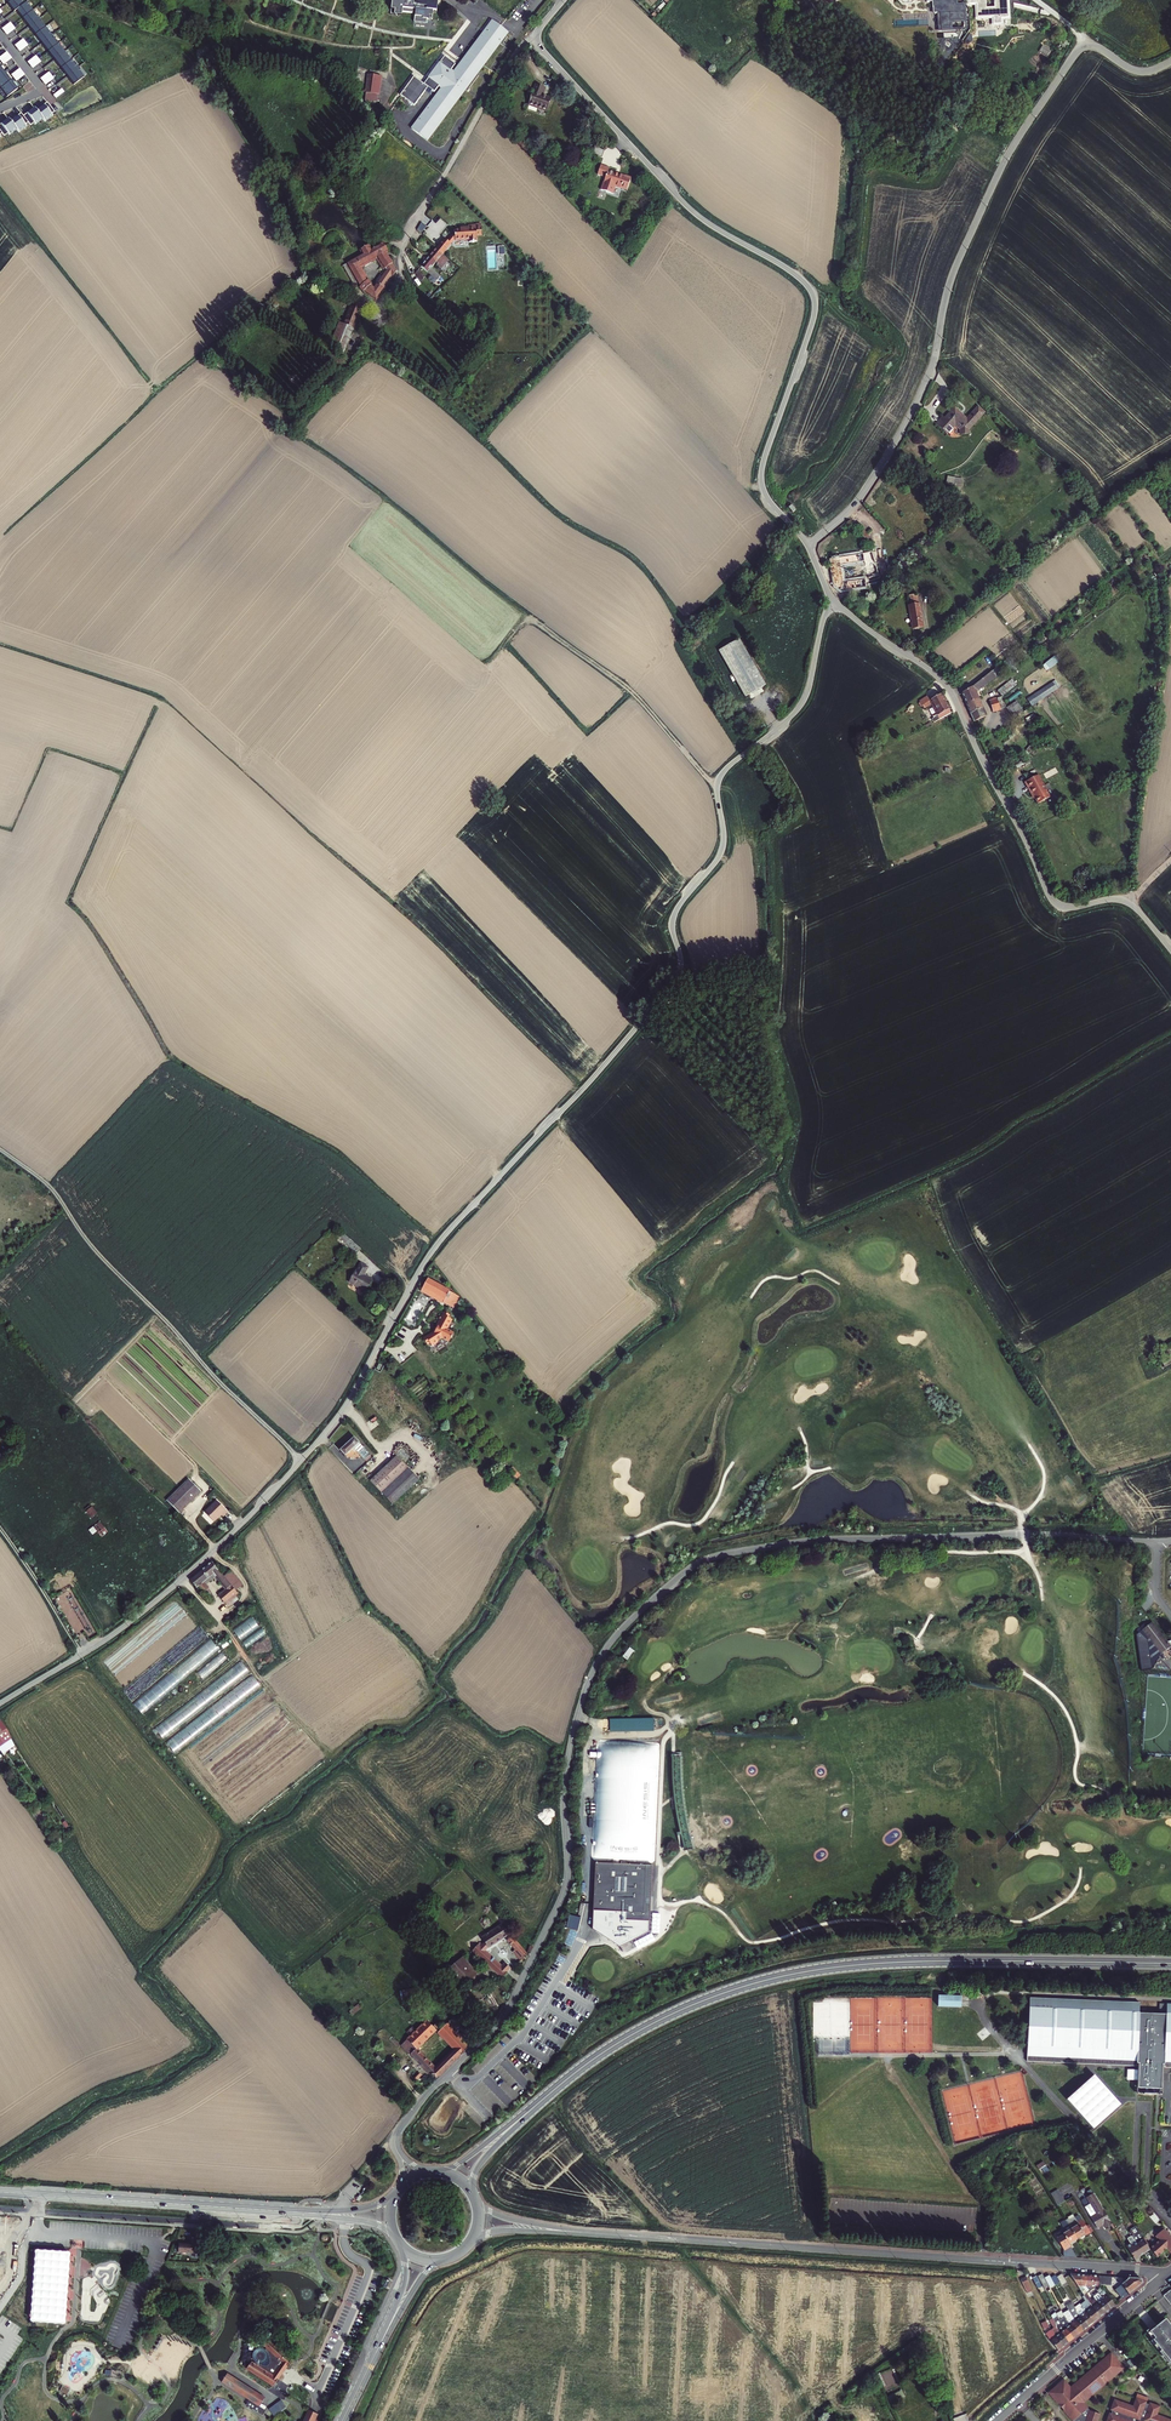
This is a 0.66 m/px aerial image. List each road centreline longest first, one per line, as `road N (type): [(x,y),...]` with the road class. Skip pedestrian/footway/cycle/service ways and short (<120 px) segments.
road 1 (unclassified): [(833,598),(801,705),(719,778),(722,850),(675,912),(681,962),(675,980),(438,1243),(345,1406),(301,1460),(235,1532),(82,1656)]
road 2 (residential): [(398,2130),(514,1999),(566,1883),(567,1762),(589,1683),(615,1636),(685,1572),(731,1553),(829,1540),(1170,1539)]
road 3 (residential): [(808,545),(768,498),(762,475),(814,319),(811,289),(688,207),(532,37)]
road 4 (secondary): [(1170,1963),(915,1961),(791,1974),(655,2022),(549,2093)]
road 5 (residential): [(1084,40),(995,182),(955,267),(931,369),(904,427),(856,503),(808,545)]
road 6 (unclassified): [(1162,2279),(598,2233)]
road 7 (residential): [(1170,950),(1129,902),(1066,907),(1052,900),(947,686),(833,598)]
road 8 (track): [(301,1460),(102,1258),(51,1188),(0,1149)]
road 9 (residential): [(380,305),(399,281),(406,240),(505,68),(532,37)]
road 10 (secondary): [(0,2192),(304,2212)]
road 11 (unclassified): [(1162,2279),(996,2420)]
road 12 (unclassified): [(82,1656),(0,1527)]
road 13 (secondary): [(549,2093),(441,2172)]
road 14 (unclassified): [(598,2233),(515,2220),(476,2199)]
road 15 (secondary): [(472,2191),(486,2157),(549,2093)]
road 16 (unclassified): [(473,2239),(501,2231),(598,2233)]
road 17 (secondary): [(375,2355),(423,2276),(446,2259)]

